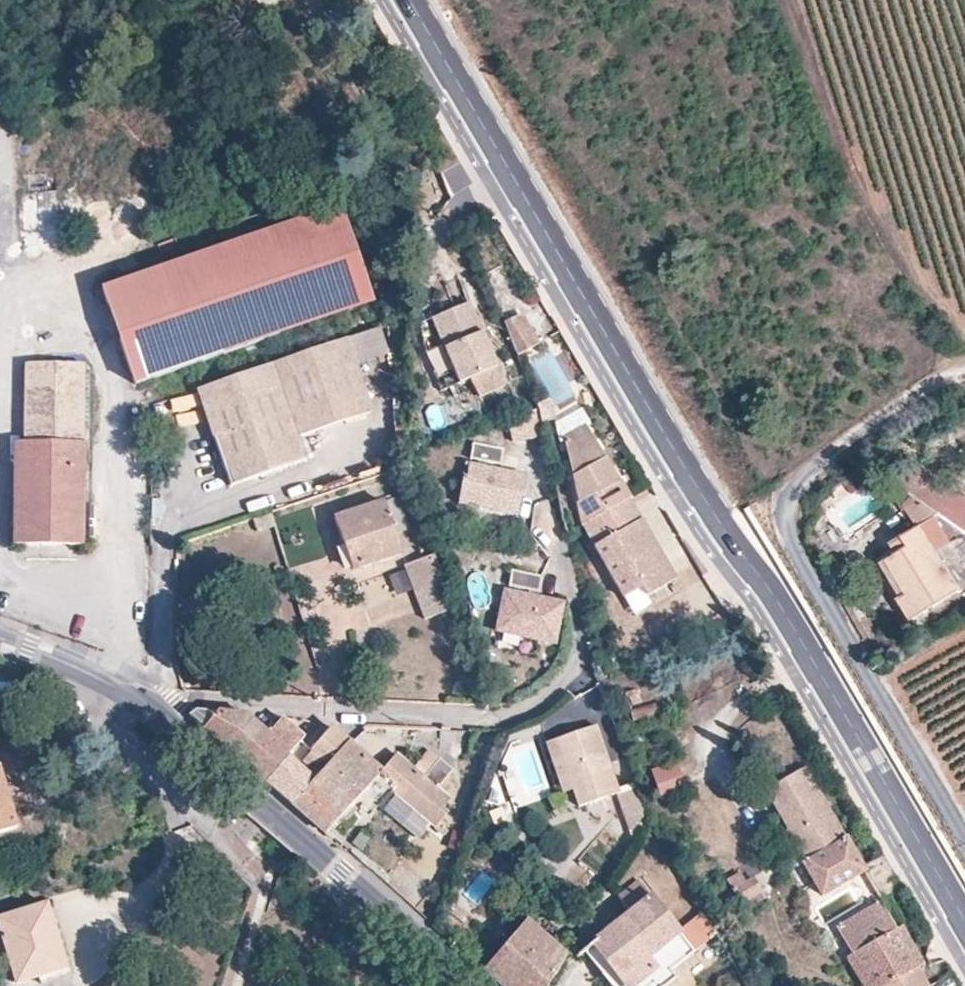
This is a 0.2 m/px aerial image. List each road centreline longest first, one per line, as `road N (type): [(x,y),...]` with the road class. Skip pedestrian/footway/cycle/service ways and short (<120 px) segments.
road 1 (tertiary): [(402,0),(719,524),(775,598),(964,925)]
road 2 (residential): [(586,660),(543,699),(505,716),(141,704)]
road 3 (residential): [(471,985),(141,704)]
road 4 (residential): [(964,838),(777,506)]
road 5 (unclassified): [(777,506),(874,422),(964,377)]
road 6 (residential): [(141,704),(0,638)]

